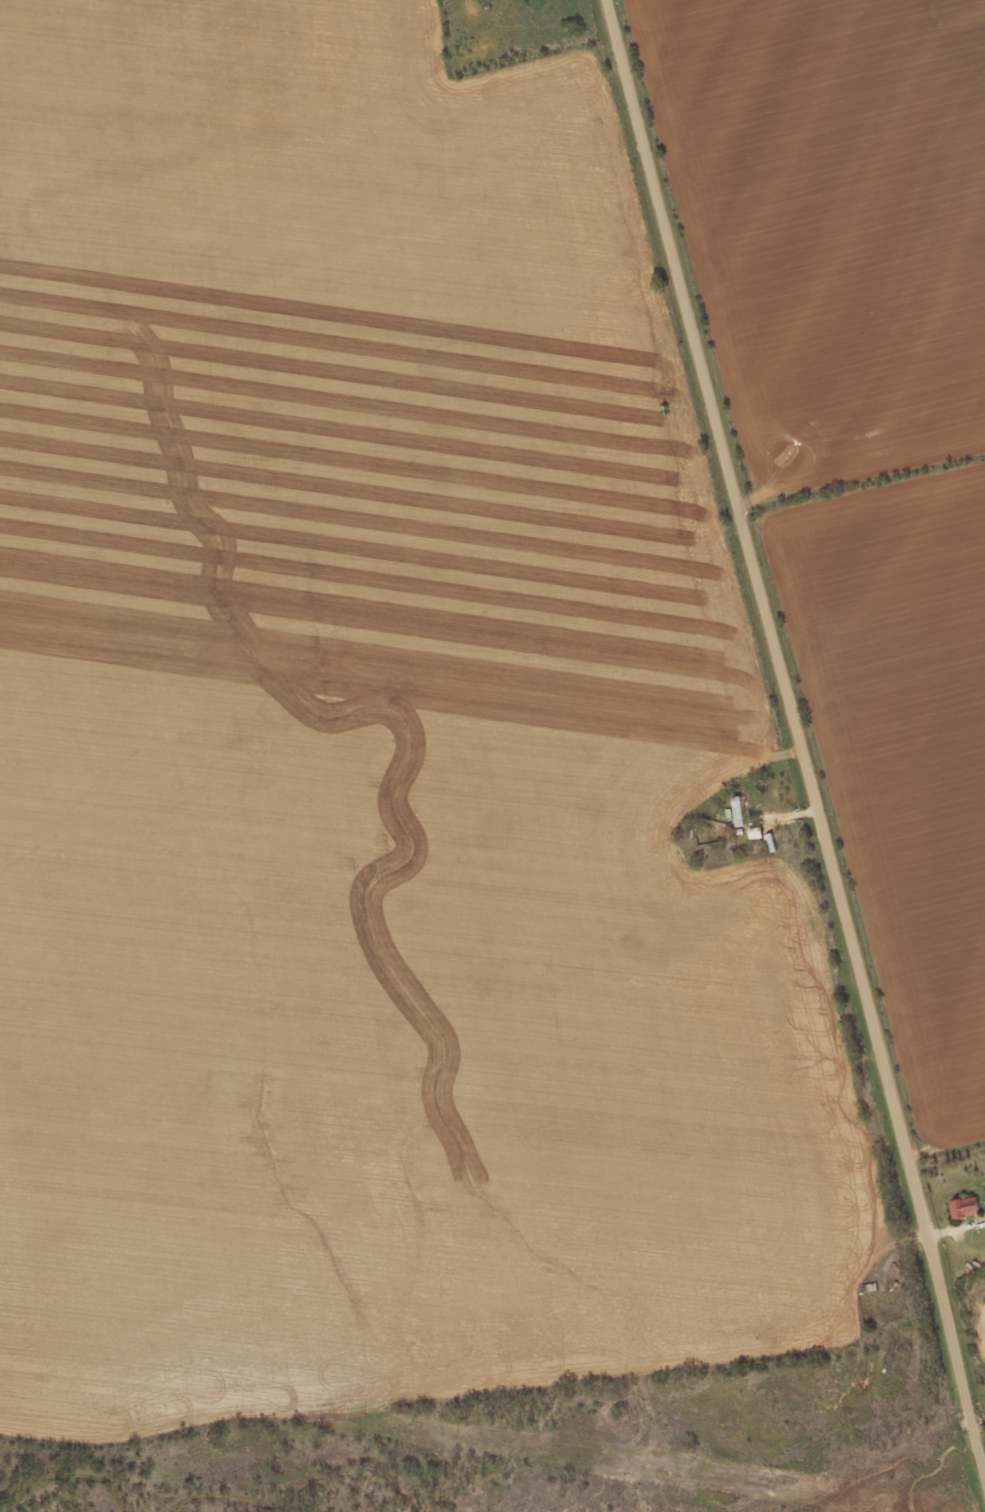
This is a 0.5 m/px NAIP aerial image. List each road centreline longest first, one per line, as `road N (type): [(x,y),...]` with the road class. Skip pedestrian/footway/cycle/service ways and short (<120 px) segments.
road 1 (residential): [(600,0),(984,1466)]

